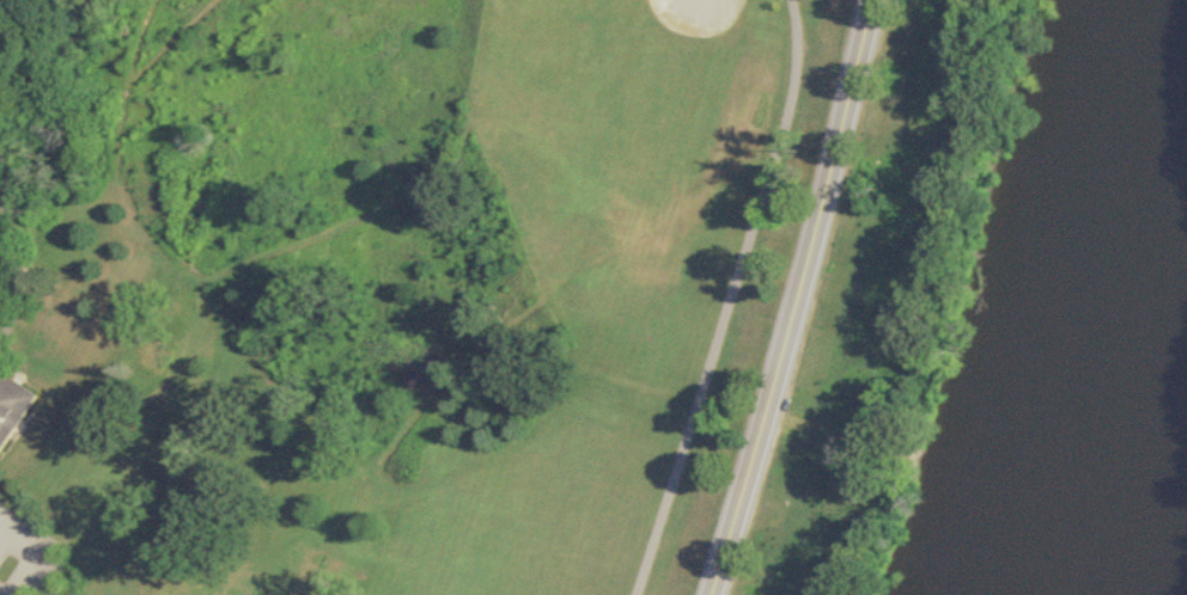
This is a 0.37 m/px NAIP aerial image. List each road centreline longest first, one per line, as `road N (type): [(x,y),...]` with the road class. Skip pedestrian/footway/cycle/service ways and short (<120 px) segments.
road 1 (tertiary): [(879,0),(718,594)]

